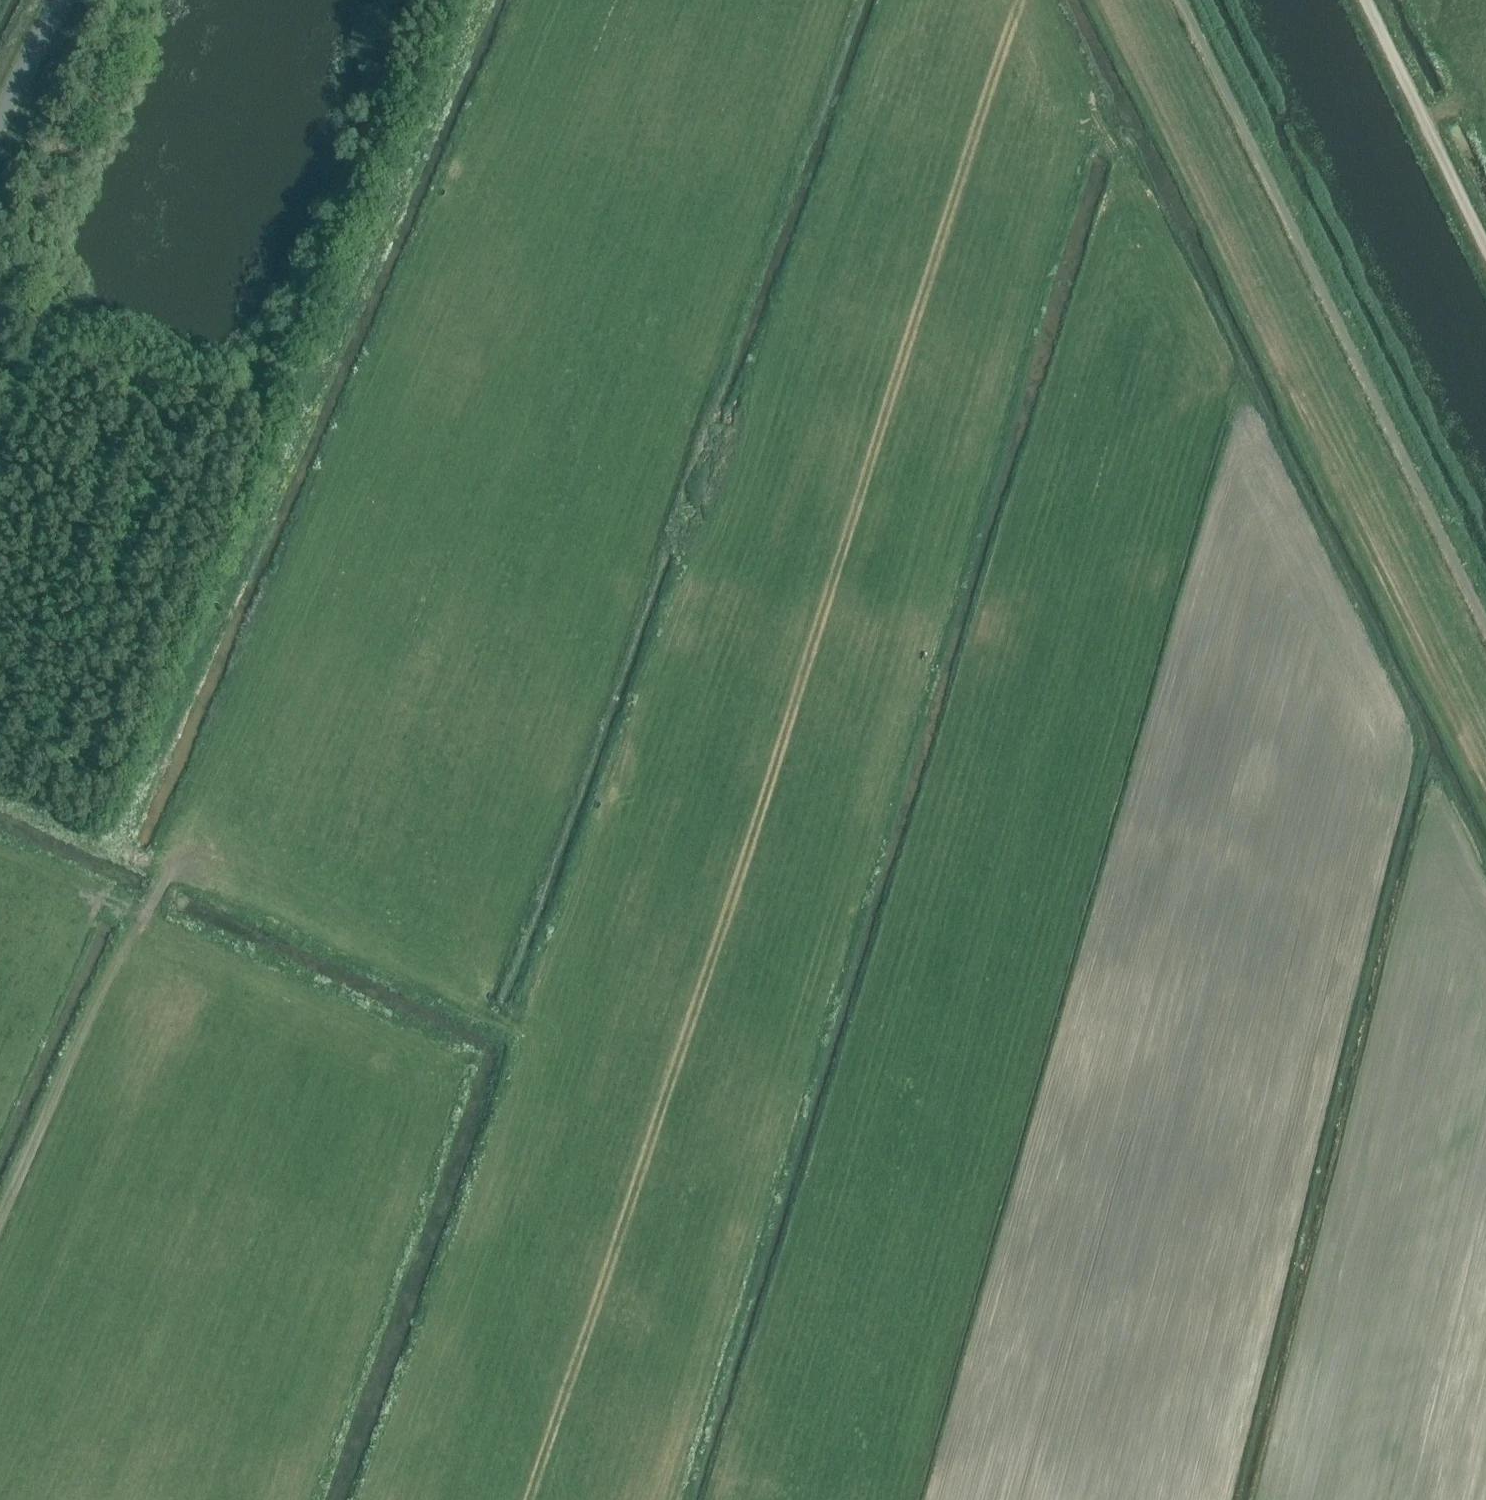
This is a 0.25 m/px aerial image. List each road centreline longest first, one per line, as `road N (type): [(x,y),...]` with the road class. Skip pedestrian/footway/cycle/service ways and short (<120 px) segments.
road 1 (track): [(1369,0),(1485,239)]
road 2 (unclassified): [(0,113),(55,0)]

